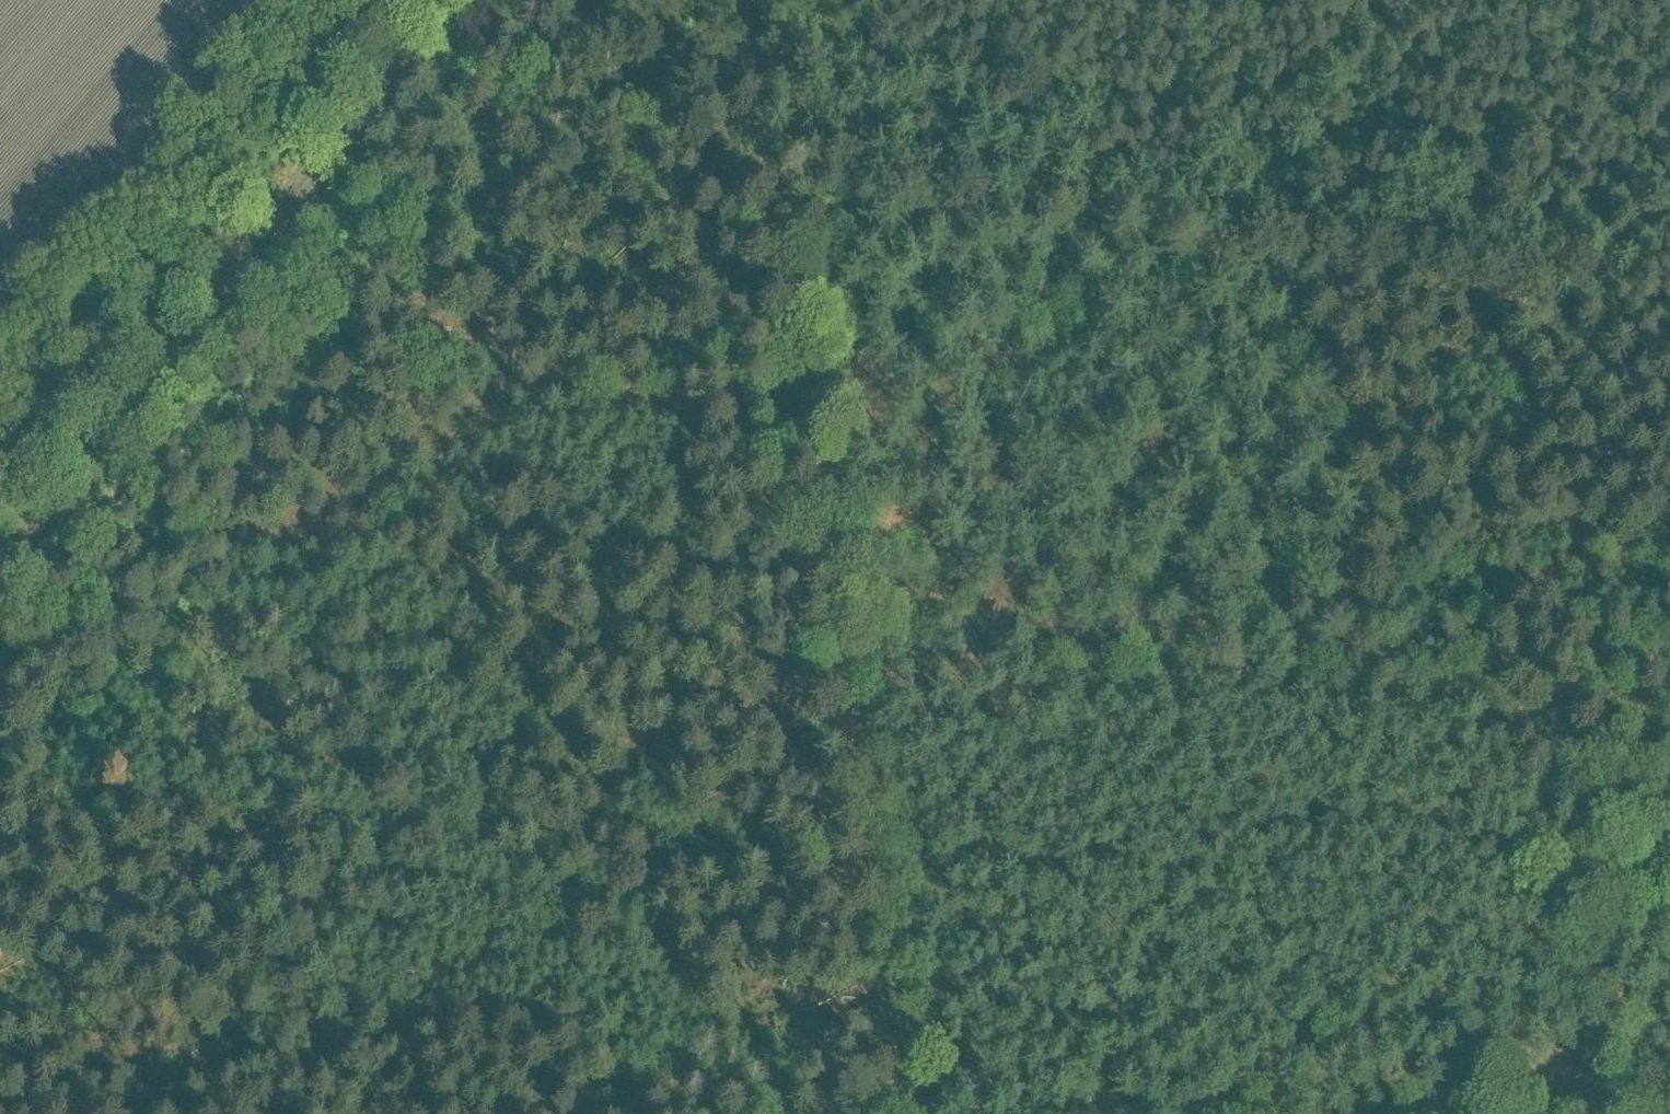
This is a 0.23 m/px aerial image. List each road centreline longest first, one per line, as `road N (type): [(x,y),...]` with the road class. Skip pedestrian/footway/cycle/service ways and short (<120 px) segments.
road 1 (track): [(916,1113),(753,63),(735,0)]
road 2 (track): [(0,586),(472,0)]

